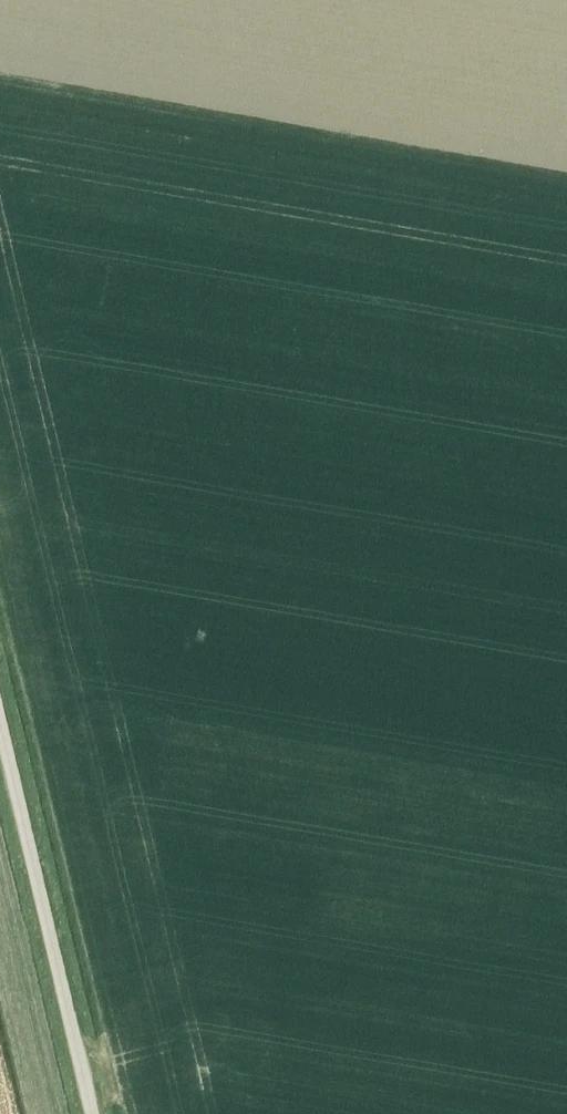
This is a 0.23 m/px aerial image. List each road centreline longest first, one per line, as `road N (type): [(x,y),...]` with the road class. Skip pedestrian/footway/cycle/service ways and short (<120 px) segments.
road 1 (unclassified): [(91,1113),(0,726)]

